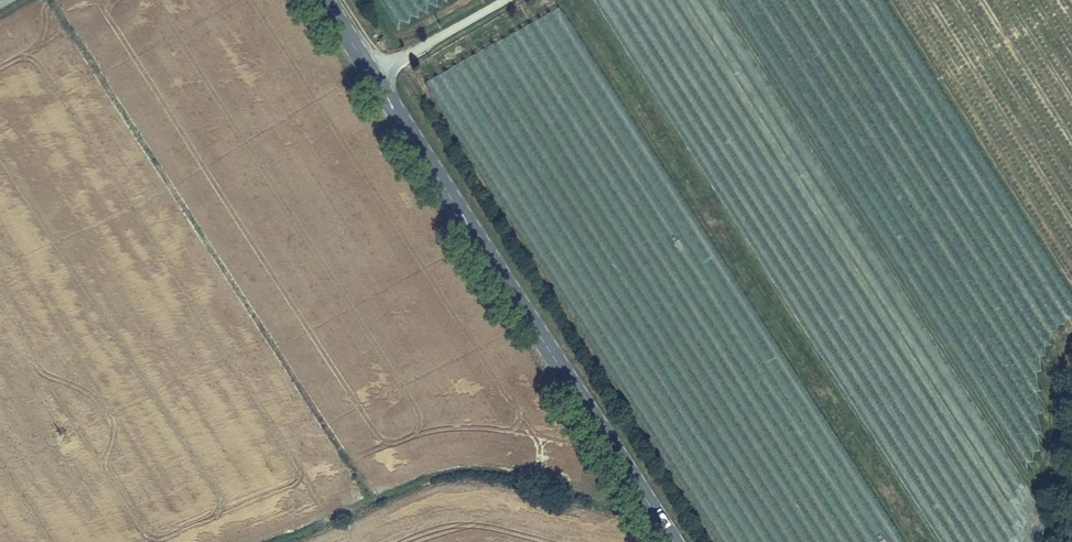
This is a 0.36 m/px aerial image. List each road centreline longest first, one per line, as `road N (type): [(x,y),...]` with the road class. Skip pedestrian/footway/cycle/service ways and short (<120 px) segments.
road 1 (secondary): [(673,541),(327,0)]

